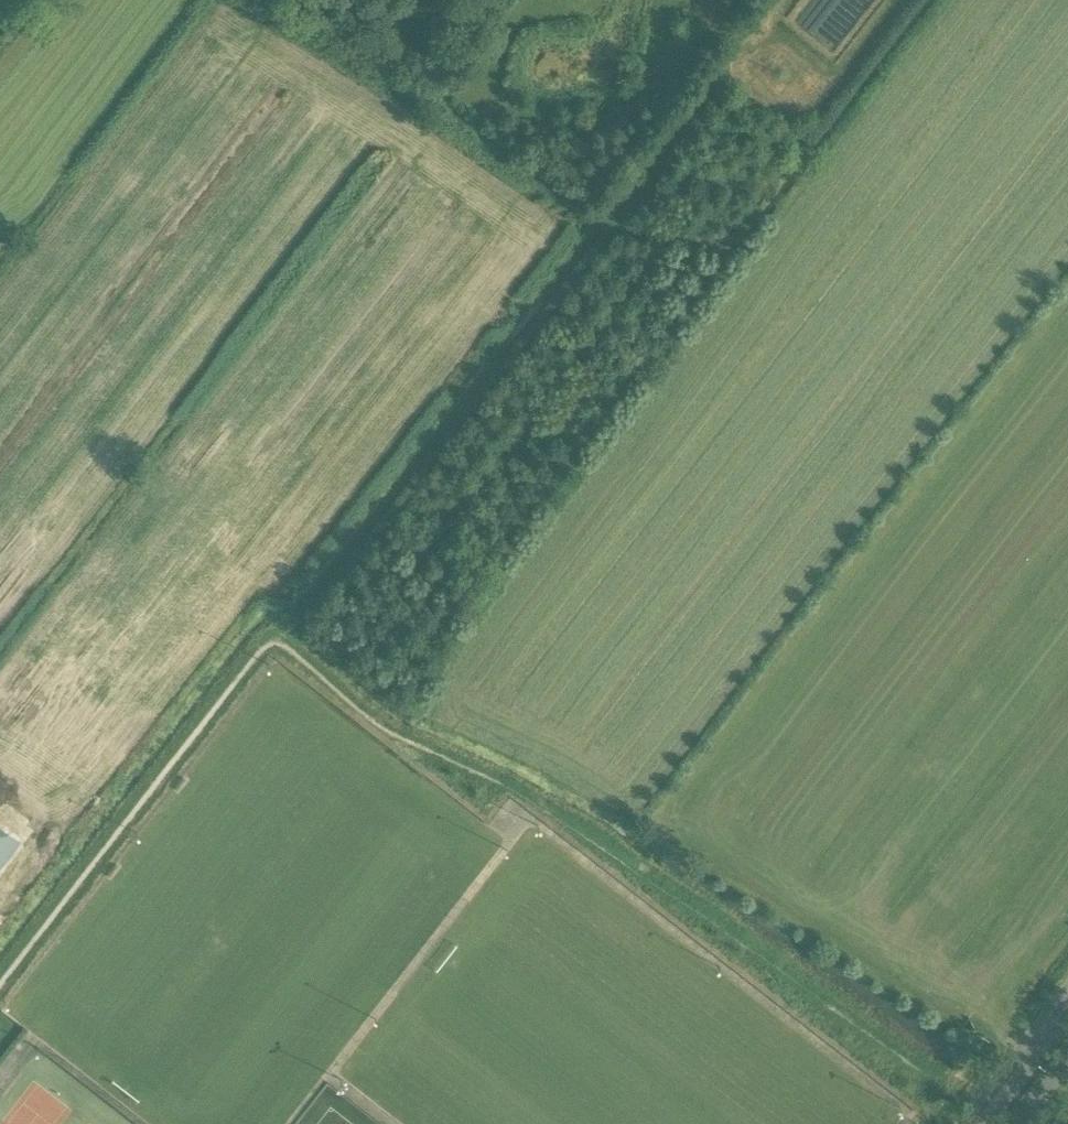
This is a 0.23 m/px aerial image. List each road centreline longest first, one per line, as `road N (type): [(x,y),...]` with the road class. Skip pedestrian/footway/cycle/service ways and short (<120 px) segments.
road 1 (primary): [(976,1123),(1067,1004)]

